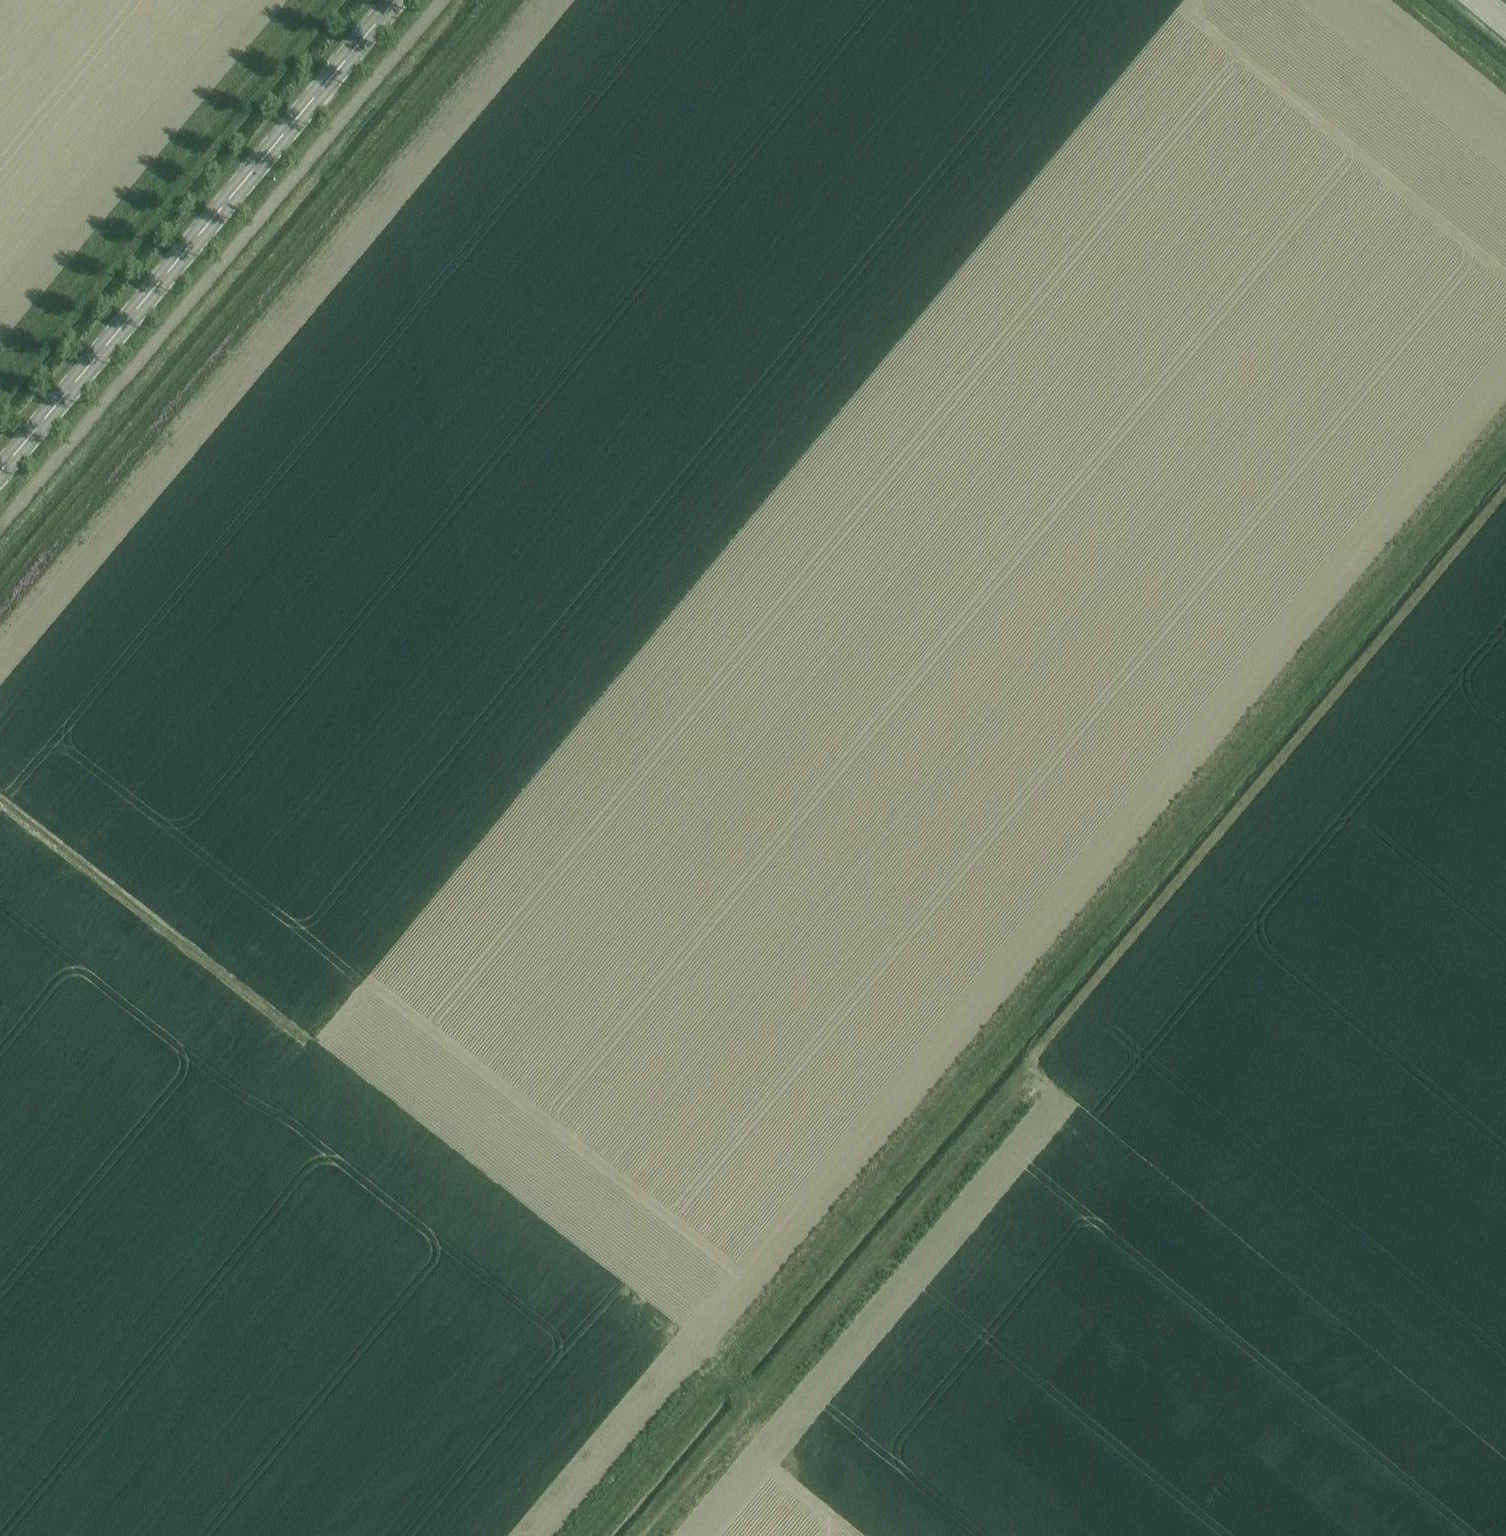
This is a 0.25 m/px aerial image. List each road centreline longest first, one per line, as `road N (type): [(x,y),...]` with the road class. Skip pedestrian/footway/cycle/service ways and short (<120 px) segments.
road 1 (tertiary): [(0,472),(395,0)]
road 2 (track): [(0,801),(306,1040)]

